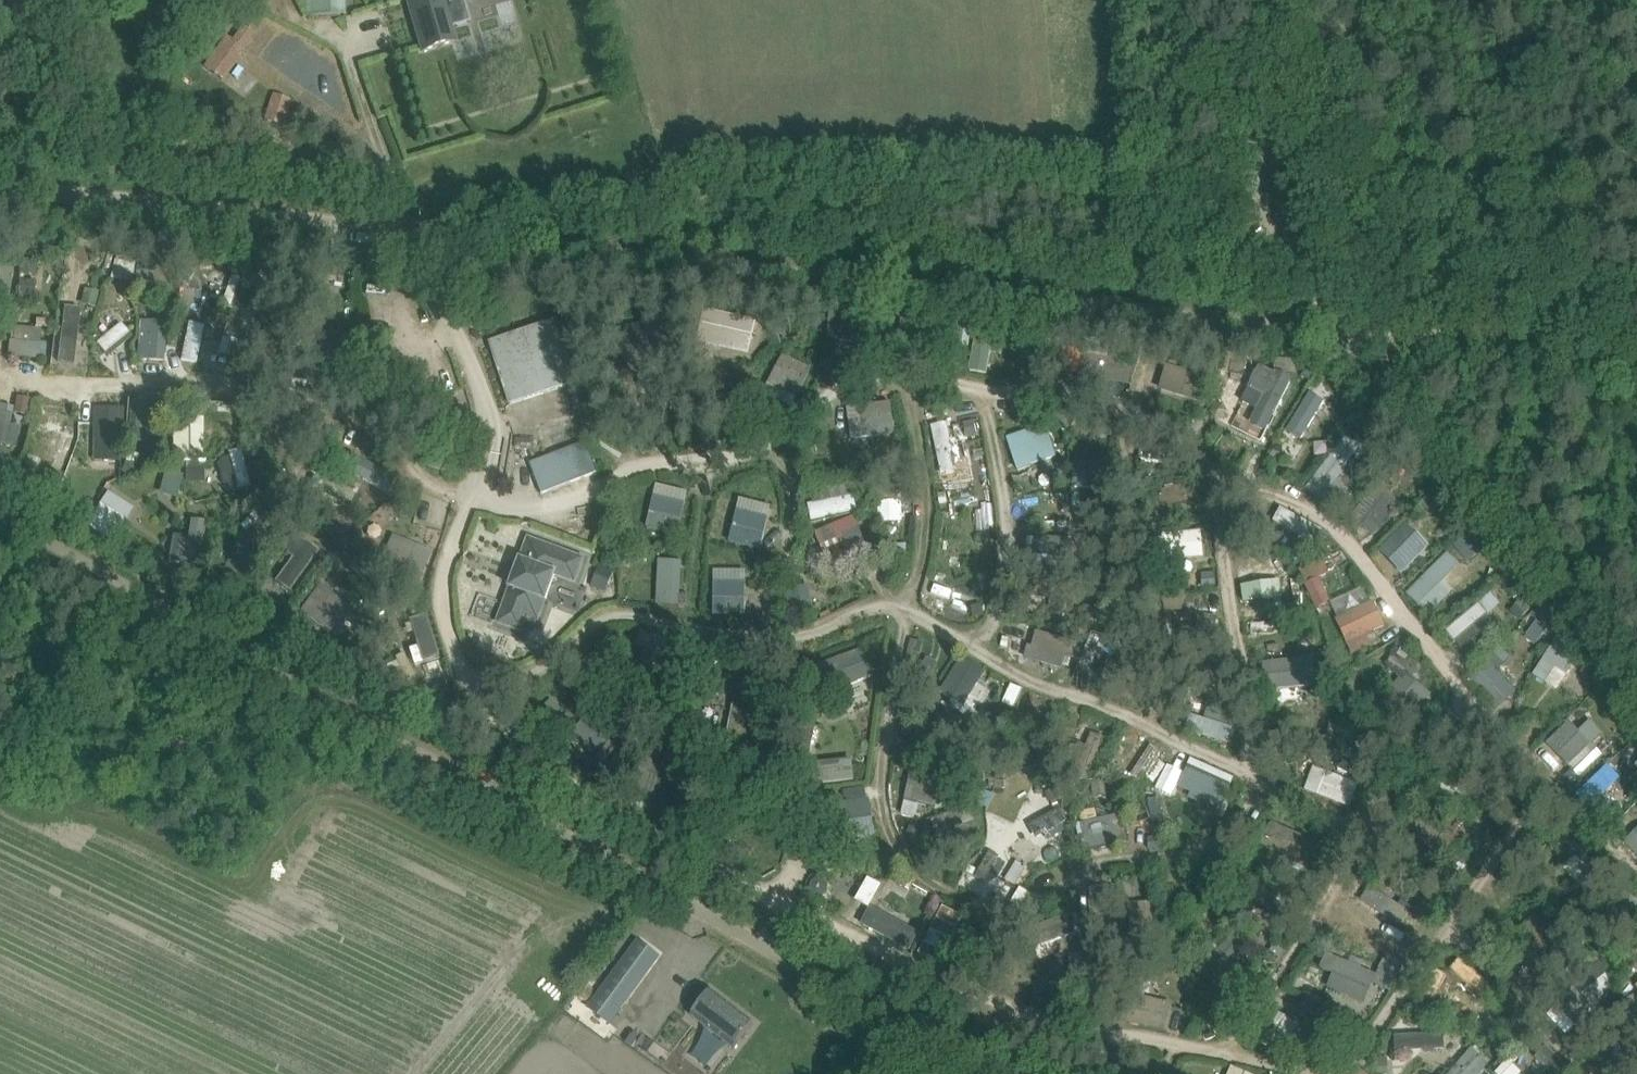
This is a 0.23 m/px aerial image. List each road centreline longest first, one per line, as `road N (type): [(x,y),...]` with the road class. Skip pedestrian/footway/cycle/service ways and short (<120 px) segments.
road 1 (unclassified): [(0,184),(1090,304),(1330,322)]
road 2 (unclassified): [(1006,1073),(0,514)]
road 3 (track): [(1636,669),(1330,322)]
road 4 (track): [(1330,322),(1266,0)]
road 5 (track): [(1330,322),(1636,346)]
road 6 (track): [(976,644),(993,591),(992,470),(970,373)]

